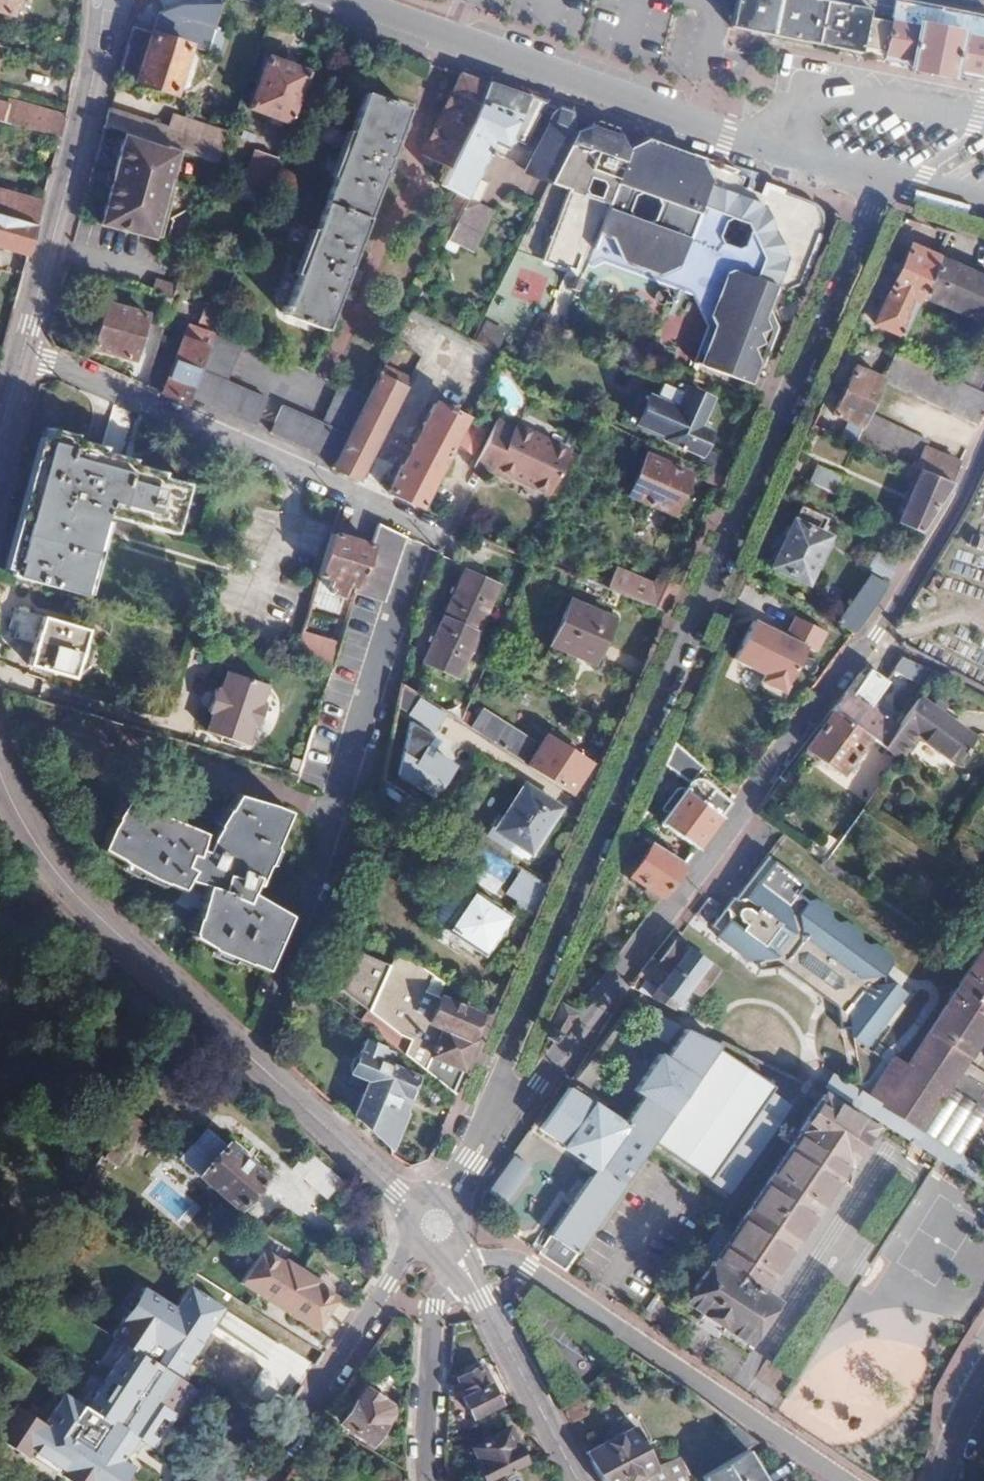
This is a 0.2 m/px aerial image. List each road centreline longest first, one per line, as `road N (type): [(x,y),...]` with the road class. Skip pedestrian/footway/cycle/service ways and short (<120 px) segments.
road 1 (residential): [(887,182),(496,1085)]
road 2 (residential): [(526,1102),(872,635),(983,442)]
road 3 (residential): [(887,182),(757,147),(333,3)]
road 4 (secondary): [(371,1169),(109,923),(43,849),(0,777)]
road 5 (residential): [(20,344),(429,531)]
road 6 (residential): [(843,1480),(526,1268),(484,1259),(472,1266)]
road 7 (secondary): [(20,344),(110,0)]
road 8 (tertiary): [(417,1247),(264,1480)]
road 9 (residential): [(459,1275),(435,1308),(428,1480)]
road 10 (secondary): [(480,1301),(574,1480)]
road 11 (residential): [(496,1085),(443,1198)]
road 12 (residential): [(459,1207),(526,1102)]

